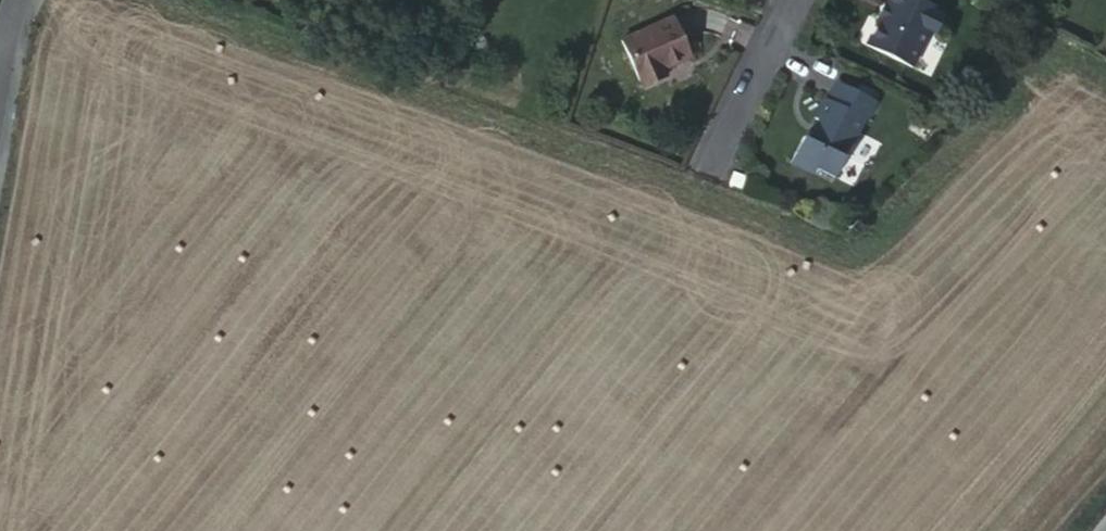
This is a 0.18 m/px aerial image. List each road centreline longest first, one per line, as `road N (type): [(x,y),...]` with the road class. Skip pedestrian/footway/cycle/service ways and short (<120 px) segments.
road 1 (residential): [(791,0),(708,165)]

